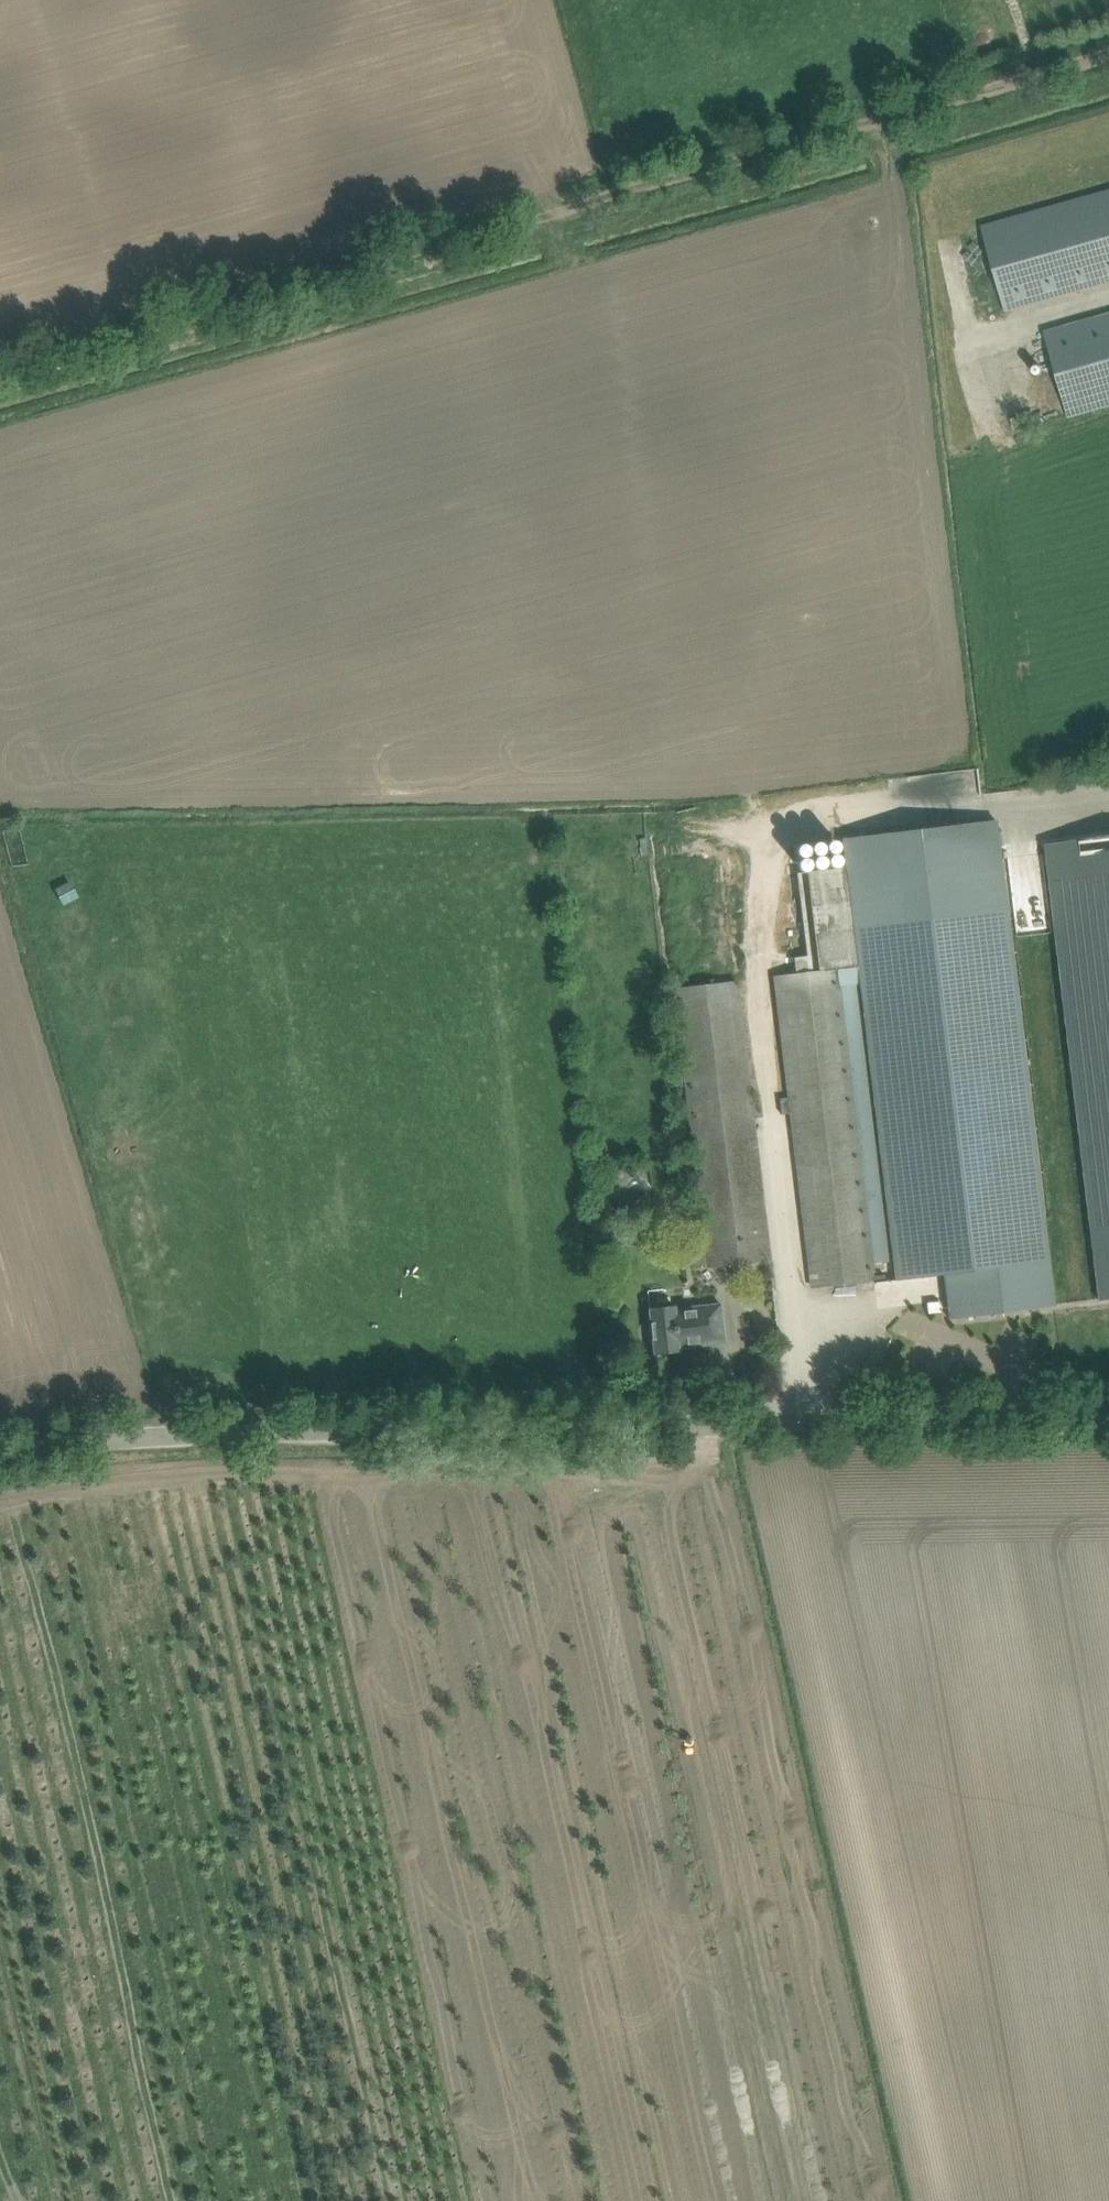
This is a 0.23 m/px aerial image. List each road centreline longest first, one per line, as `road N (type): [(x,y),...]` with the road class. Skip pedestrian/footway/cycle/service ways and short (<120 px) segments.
road 1 (track): [(0,388),(693,195),(1108,64)]
road 2 (unclassified): [(0,1456),(229,1423),(1108,1418)]

